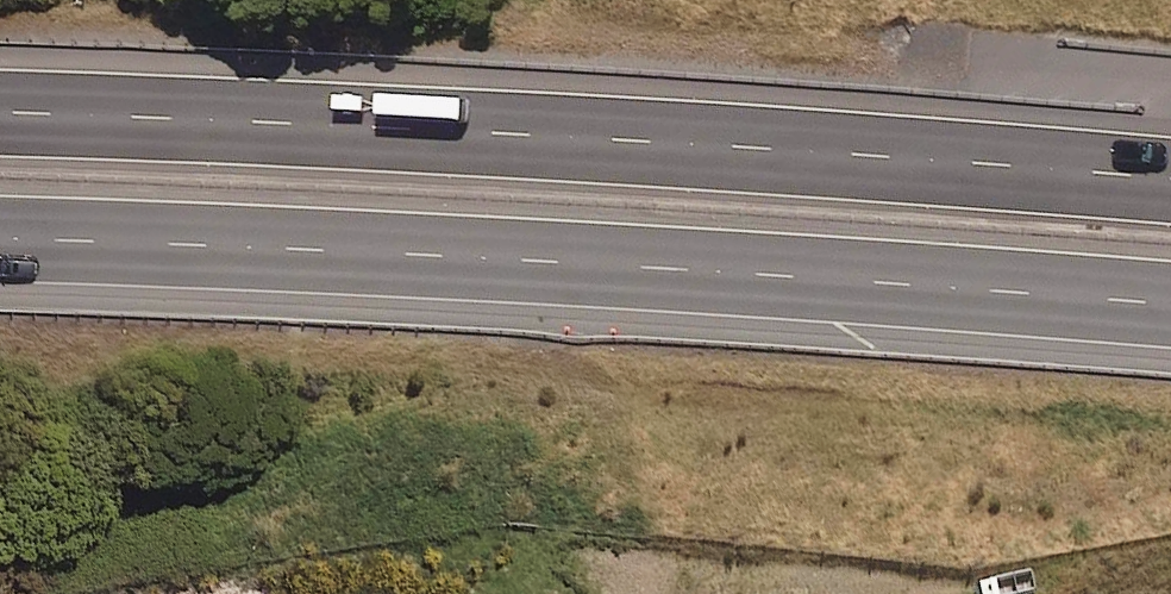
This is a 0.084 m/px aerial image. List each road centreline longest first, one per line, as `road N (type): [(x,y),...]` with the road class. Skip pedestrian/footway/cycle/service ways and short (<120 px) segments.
road 1 (motorway): [(0,110),(1170,190)]
road 2 (motorway): [(1170,298),(435,251),(0,237)]

